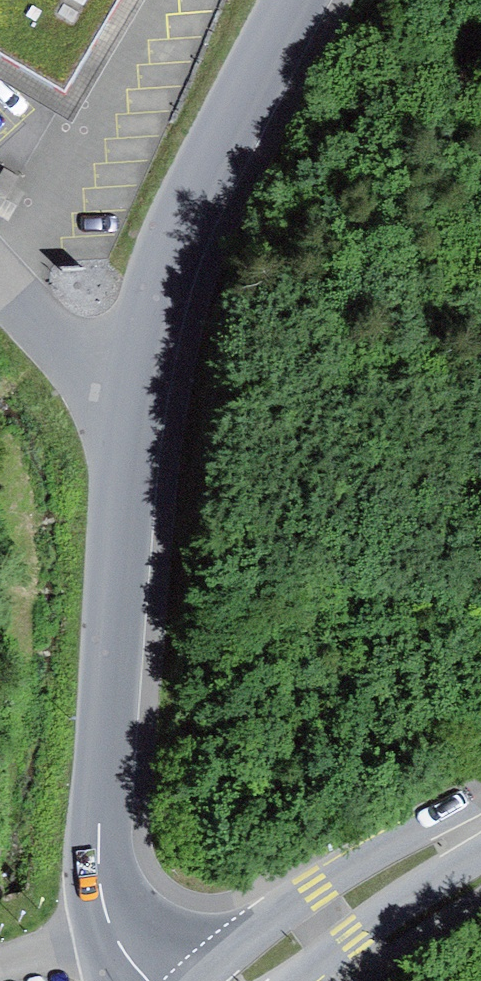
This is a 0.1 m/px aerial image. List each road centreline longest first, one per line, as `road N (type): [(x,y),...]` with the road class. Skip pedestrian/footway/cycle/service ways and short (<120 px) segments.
road 1 (residential): [(288,0),(163,261),(135,341),(118,427),(103,846),(113,922),(148,980)]
road 2 (primary): [(252,980),(335,913),(480,819)]
road 3 (track): [(118,427),(0,294)]

